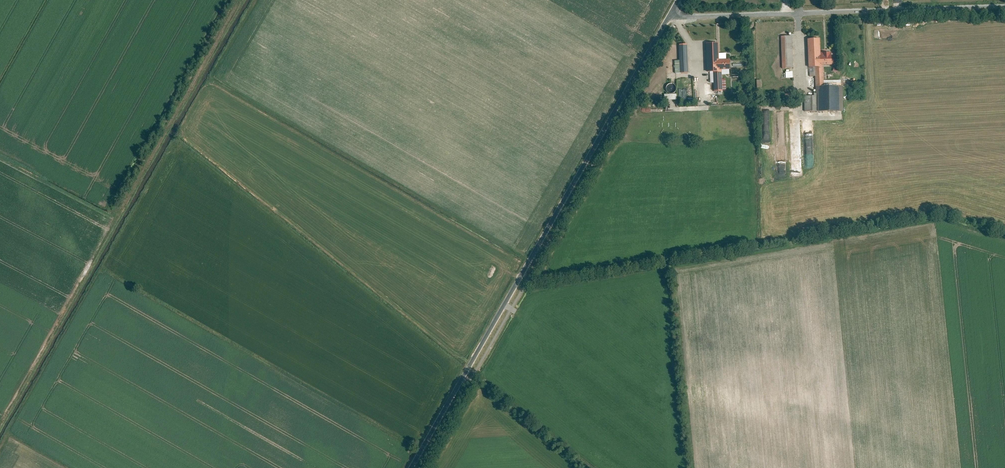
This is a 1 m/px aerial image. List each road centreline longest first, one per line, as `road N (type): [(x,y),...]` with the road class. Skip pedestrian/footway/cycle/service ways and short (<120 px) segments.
road 1 (tertiary): [(670,15),(420,467)]
road 2 (residential): [(670,15),(1004,7)]

